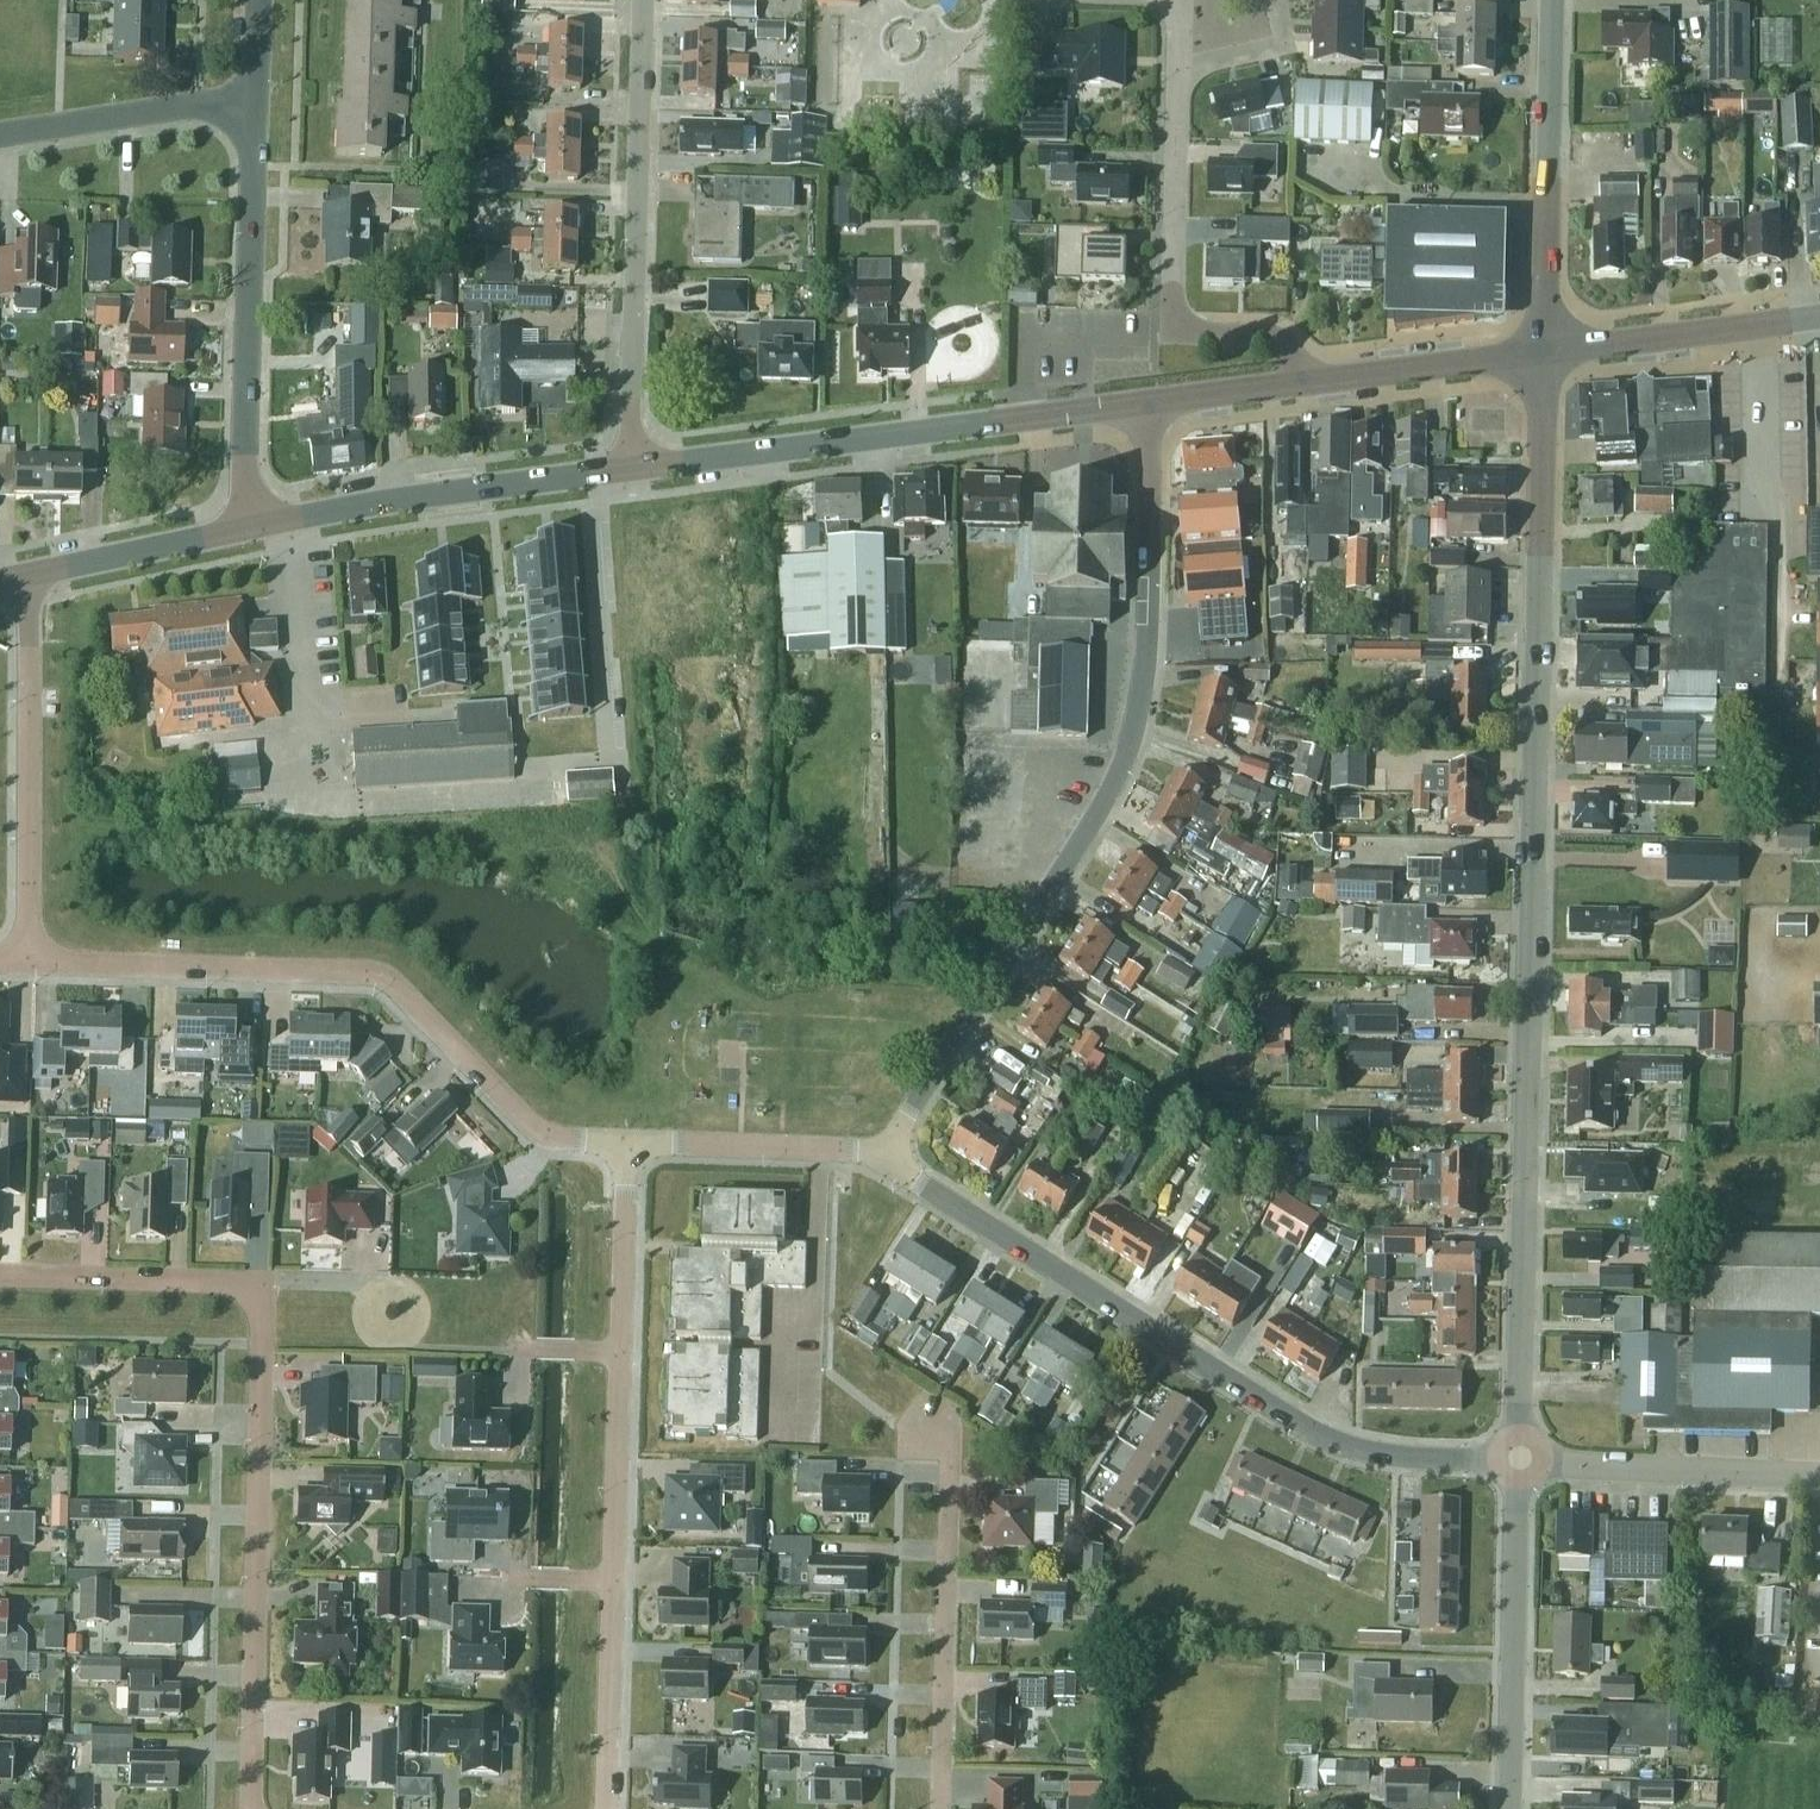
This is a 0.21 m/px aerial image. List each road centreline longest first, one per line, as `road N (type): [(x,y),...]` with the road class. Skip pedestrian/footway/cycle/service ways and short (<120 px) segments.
road 1 (tertiary): [(1522,1452),(1544,352)]
road 2 (unclassified): [(894,1156),(904,1125),(1128,757),(1140,699),(1148,405)]
road 3 (unclassified): [(1522,1452),(1414,1455),(1339,1440),(915,1198),(894,1156)]
road 4 (residential): [(24,969),(382,978),(548,1143),(631,1146)]
road 5 (tertiary): [(627,468),(1148,405)]
road 6 (residential): [(261,1287),(252,1808)]
road 7 (residential): [(627,468),(641,0)]
road 8 (residential): [(247,527),(255,101)]
road 9 (residential): [(1304,386),(1279,338),(1173,333),(1177,70)]
road 10 (residential): [(937,1808),(944,1464),(900,1424)]
road 11 (residential): [(24,969),(28,578)]
road 12 (tertiary): [(247,527),(627,468)]
road 13 (tertiary): [(1512,1808),(1522,1452)]
road 14 (tertiary): [(1544,352),(1552,0)]
road 15 (unclassified): [(1522,1452),(1819,1478)]
road 16 (tertiary): [(1544,352),(1819,318)]
road 17 (residential): [(631,1146),(894,1156)]
road 18 (residential): [(0,1288),(261,1287)]
road 19 (residential): [(255,101),(0,139)]
road 20 (tertiary): [(1304,386),(1544,352)]
road 21 (residential): [(614,1583),(622,1357)]
road 22 (residential): [(606,1808),(614,1583)]
road 23 (tertiary): [(28,578),(247,527)]
road 24 (residential): [(622,1357),(631,1146)]
road 25 (residential): [(1177,70),(1286,46),(1274,0)]
road 26 (tertiary): [(1148,405),(1304,386)]

